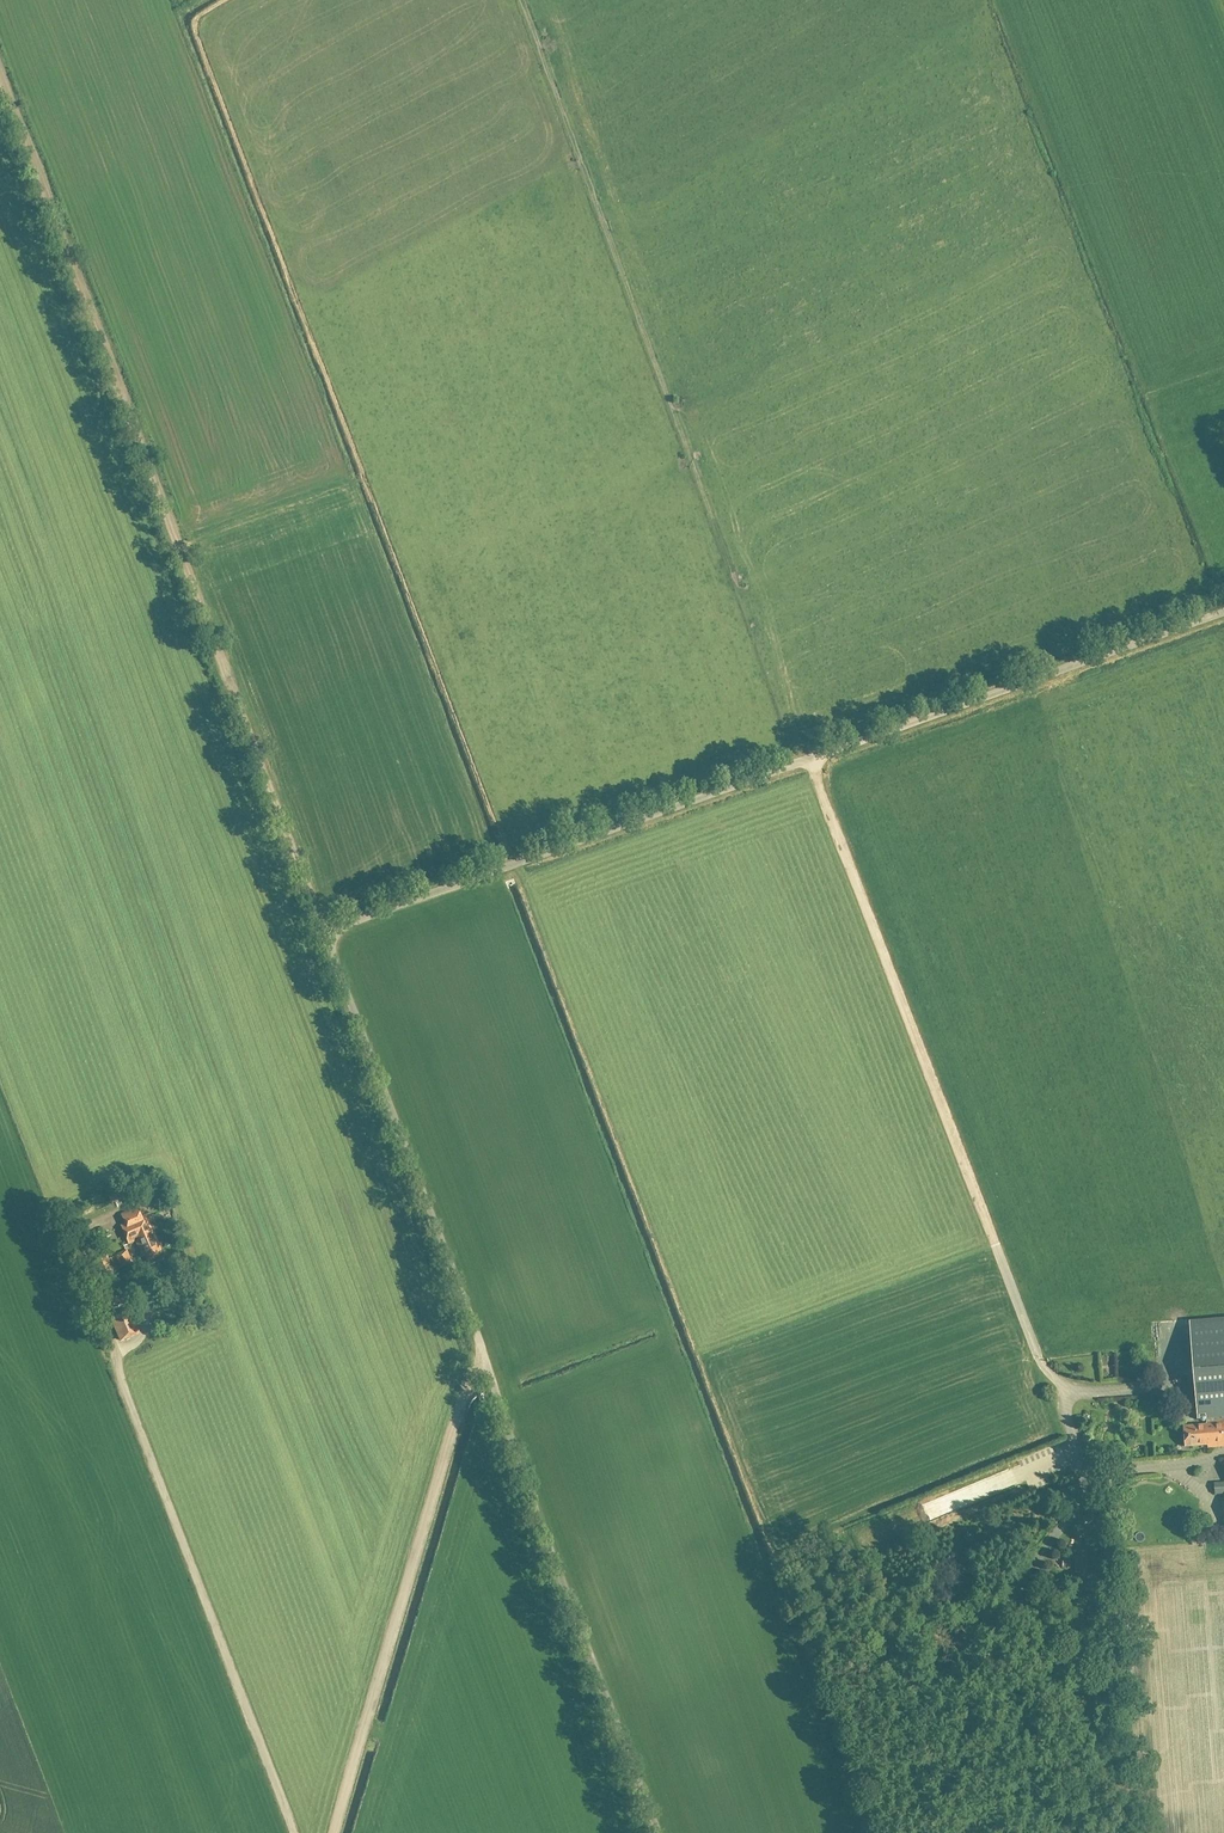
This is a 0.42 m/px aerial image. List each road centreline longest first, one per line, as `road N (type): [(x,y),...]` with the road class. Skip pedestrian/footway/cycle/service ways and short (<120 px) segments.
road 1 (unclassified): [(661,1832),(324,932)]
road 2 (unclassified): [(324,932),(1223,614)]
road 3 (unclassified): [(0,69),(324,932)]

